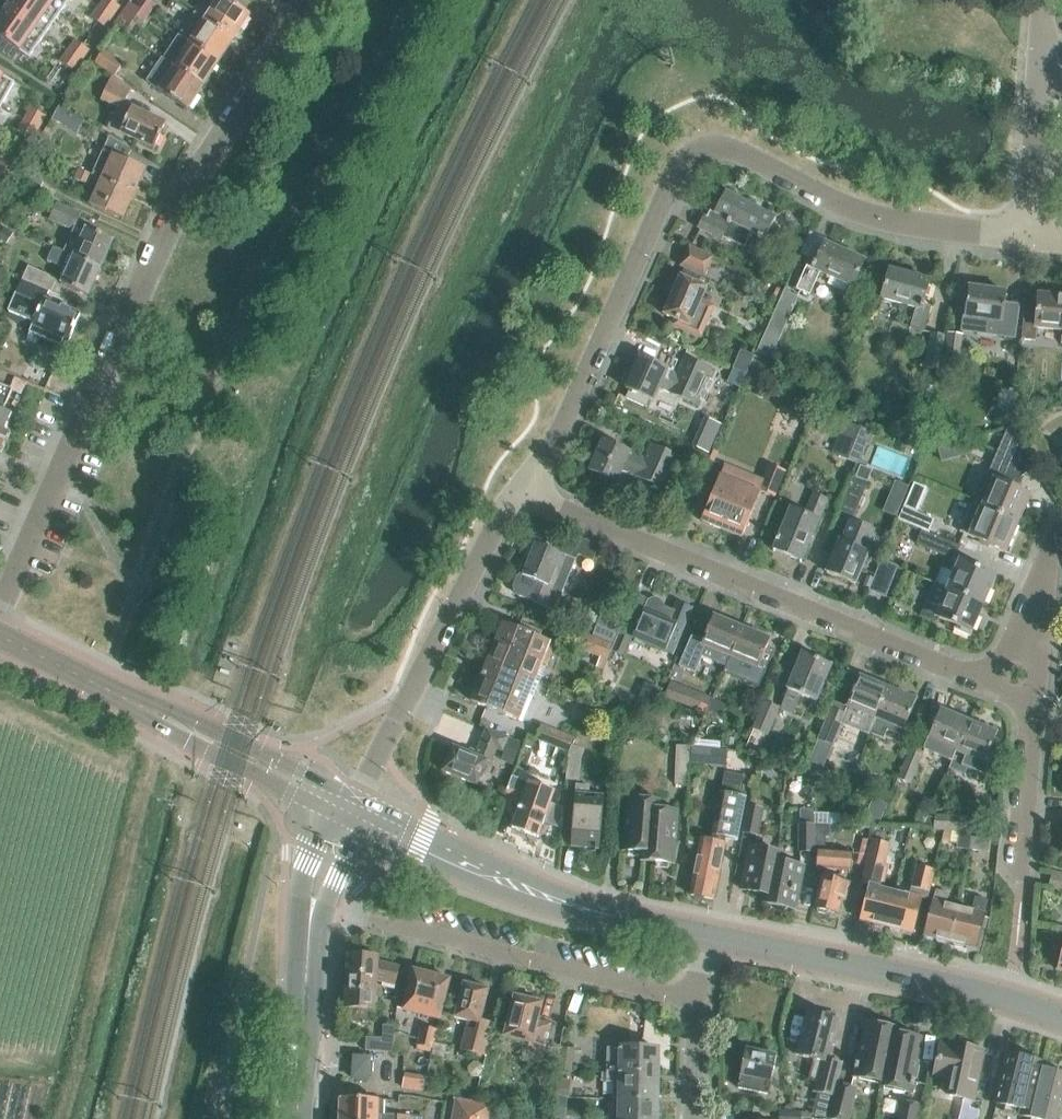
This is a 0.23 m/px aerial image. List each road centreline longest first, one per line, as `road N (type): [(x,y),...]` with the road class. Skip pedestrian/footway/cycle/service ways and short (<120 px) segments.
road 1 (residential): [(530,495),(684,162),(726,149),(869,220),(1027,241)]
road 2 (residential): [(0,618),(183,201),(305,0)]
road 3 (residential): [(1026,702),(530,495)]
road 4 (residential): [(312,908),(701,1003)]
road 5 (residential): [(354,809),(0,635)]
road 6 (track): [(61,1118),(156,739)]
road 7 (secondary): [(704,931),(554,901),(354,809)]
road 8 (secondary): [(1061,1016),(1012,998),(704,931)]
road 9 (residential): [(354,809),(507,508),(530,495)]
road 10 (secondary): [(297,1118),(312,908)]
road 11 (residential): [(1027,241),(1039,49)]
road 12 (residential): [(1022,882),(1026,702)]
road 13 (residential): [(1026,702),(1051,544),(1061,535)]

